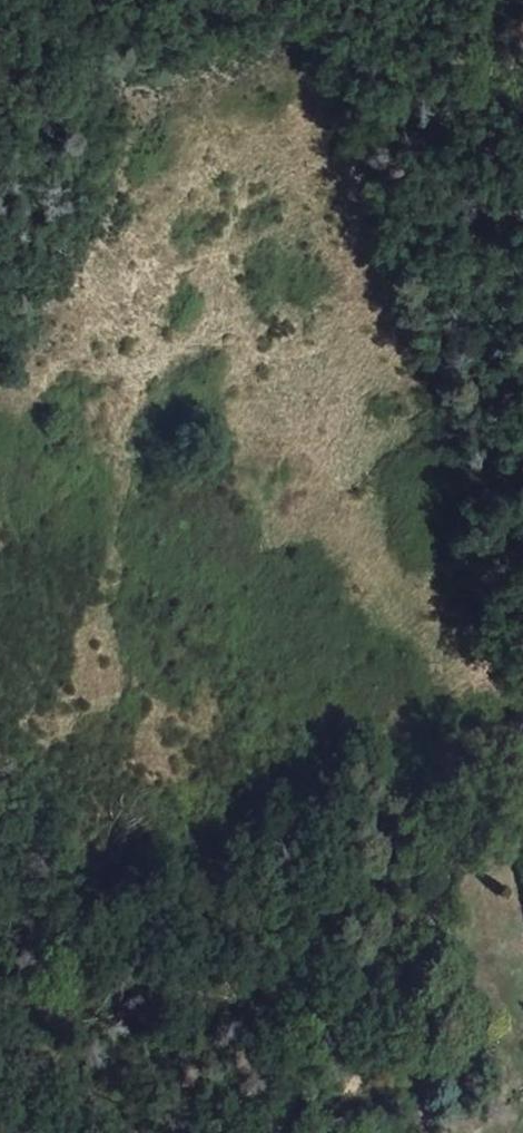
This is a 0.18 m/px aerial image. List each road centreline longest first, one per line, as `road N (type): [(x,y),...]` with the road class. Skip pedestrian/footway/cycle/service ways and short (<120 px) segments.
road 1 (track): [(328,1132),(410,885),(466,804),(522,769)]

